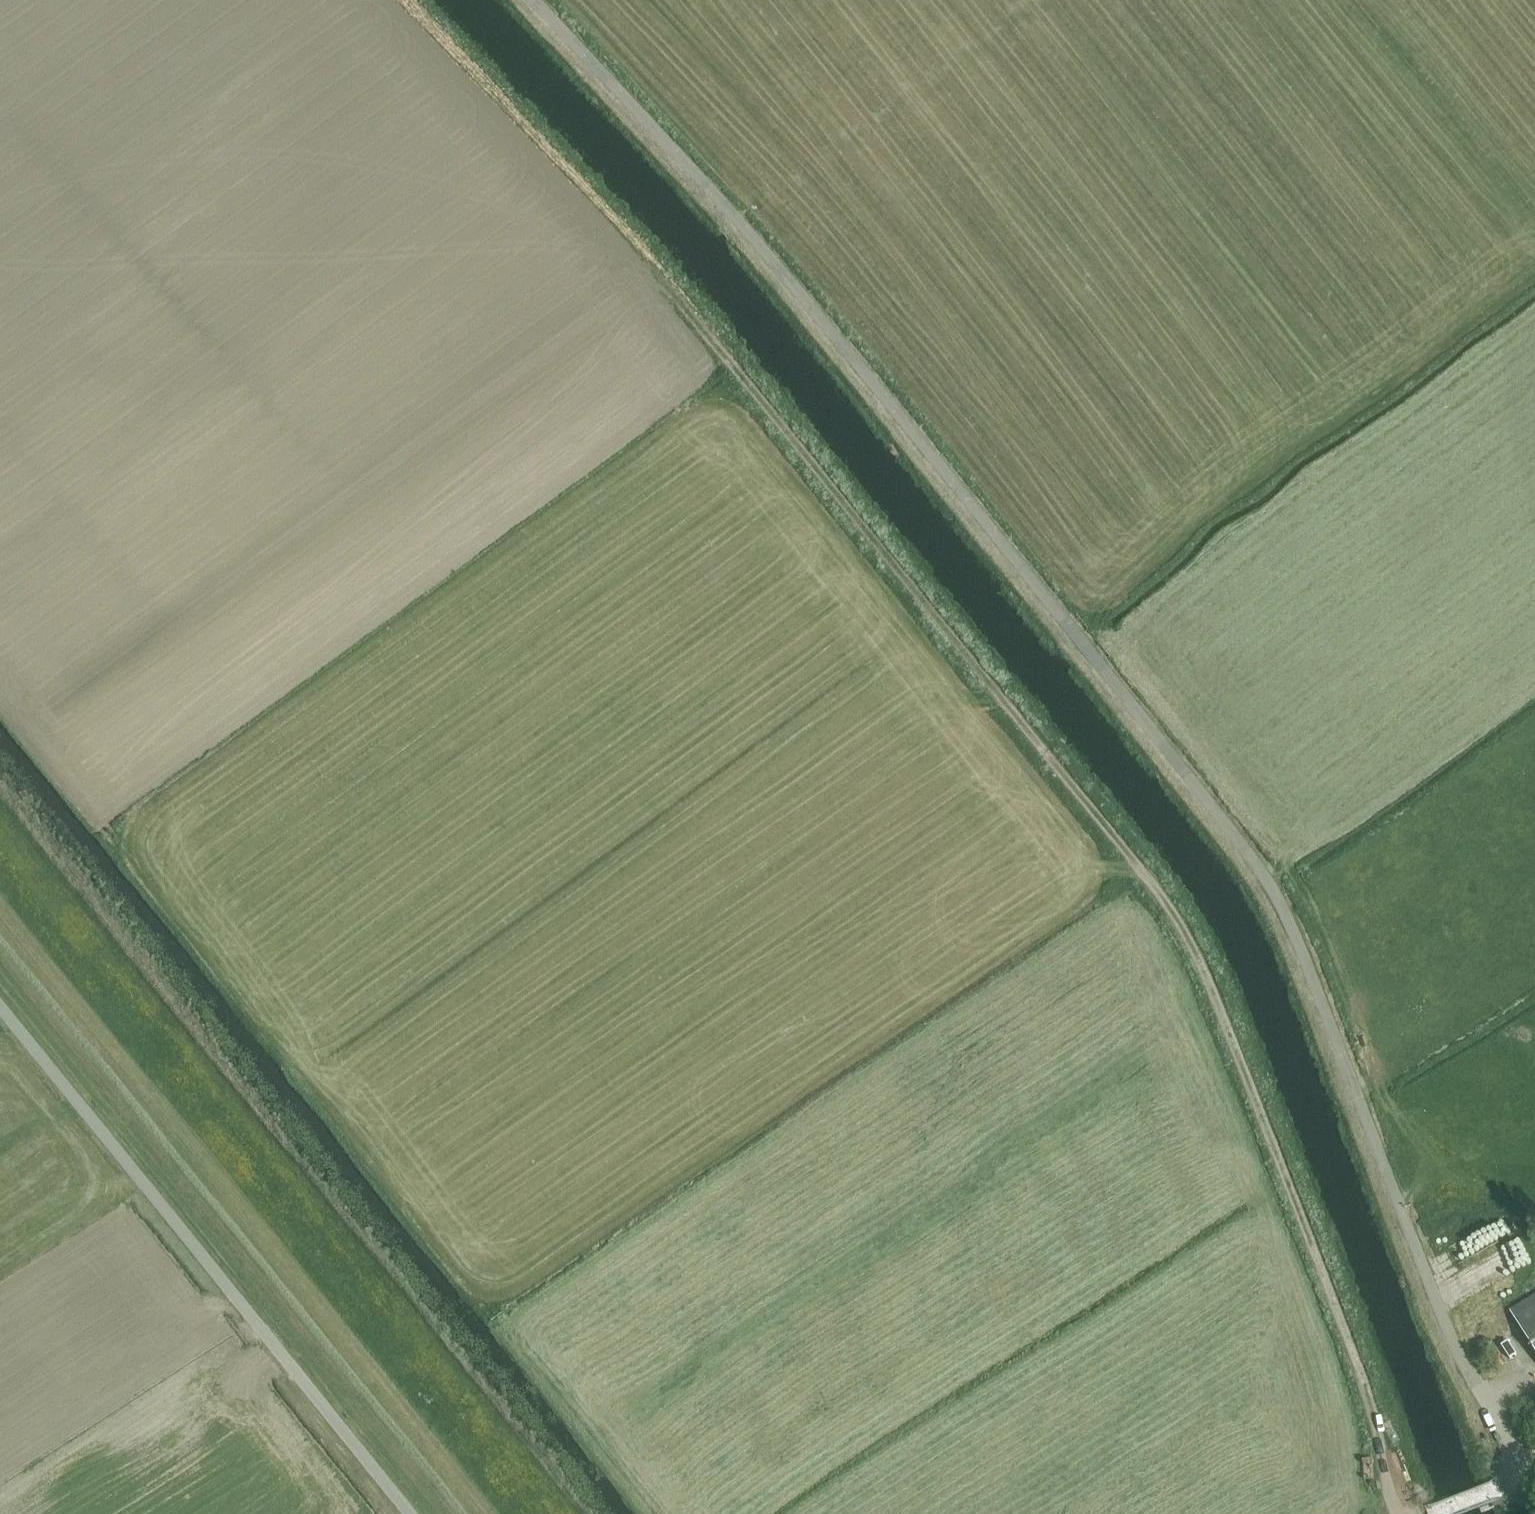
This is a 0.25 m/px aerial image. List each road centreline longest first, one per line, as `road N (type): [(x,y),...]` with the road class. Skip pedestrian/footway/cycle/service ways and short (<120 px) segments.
road 1 (unclassified): [(1435,1513),(1509,1485),(1517,1468),(1445,1324),(1309,972),(1265,882),(758,242),(534,0)]
road 2 (unclassified): [(407,1513),(0,1008)]

